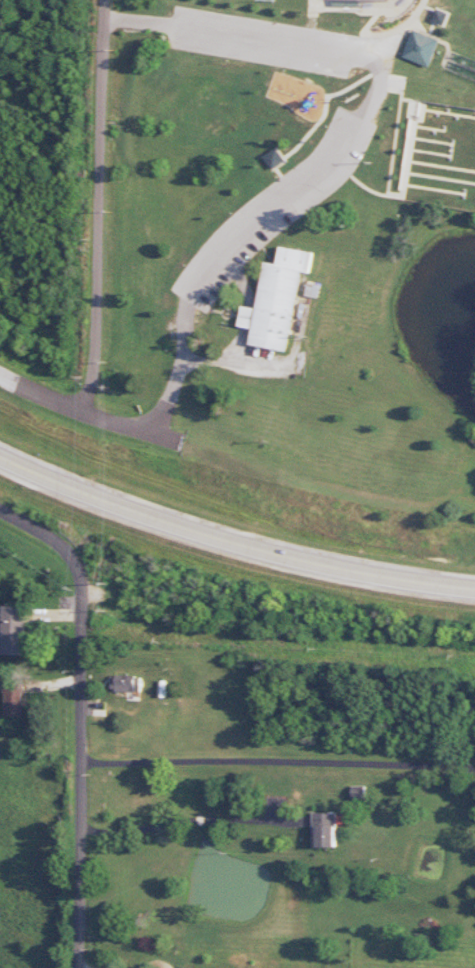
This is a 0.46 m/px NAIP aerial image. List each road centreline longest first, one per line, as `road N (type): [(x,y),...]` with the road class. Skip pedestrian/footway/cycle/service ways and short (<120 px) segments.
road 1 (residential): [(104,19),(358,58),(379,77),(360,122),(336,151),(250,225),(188,303),(174,385),(153,435),(78,411)]
road 2 (secondary): [(0,459),(150,520),(298,566),(474,591)]
road 3 (residential): [(76,555),(87,598),(80,967)]
road 4 (residential): [(104,19),(93,363),(78,411)]

